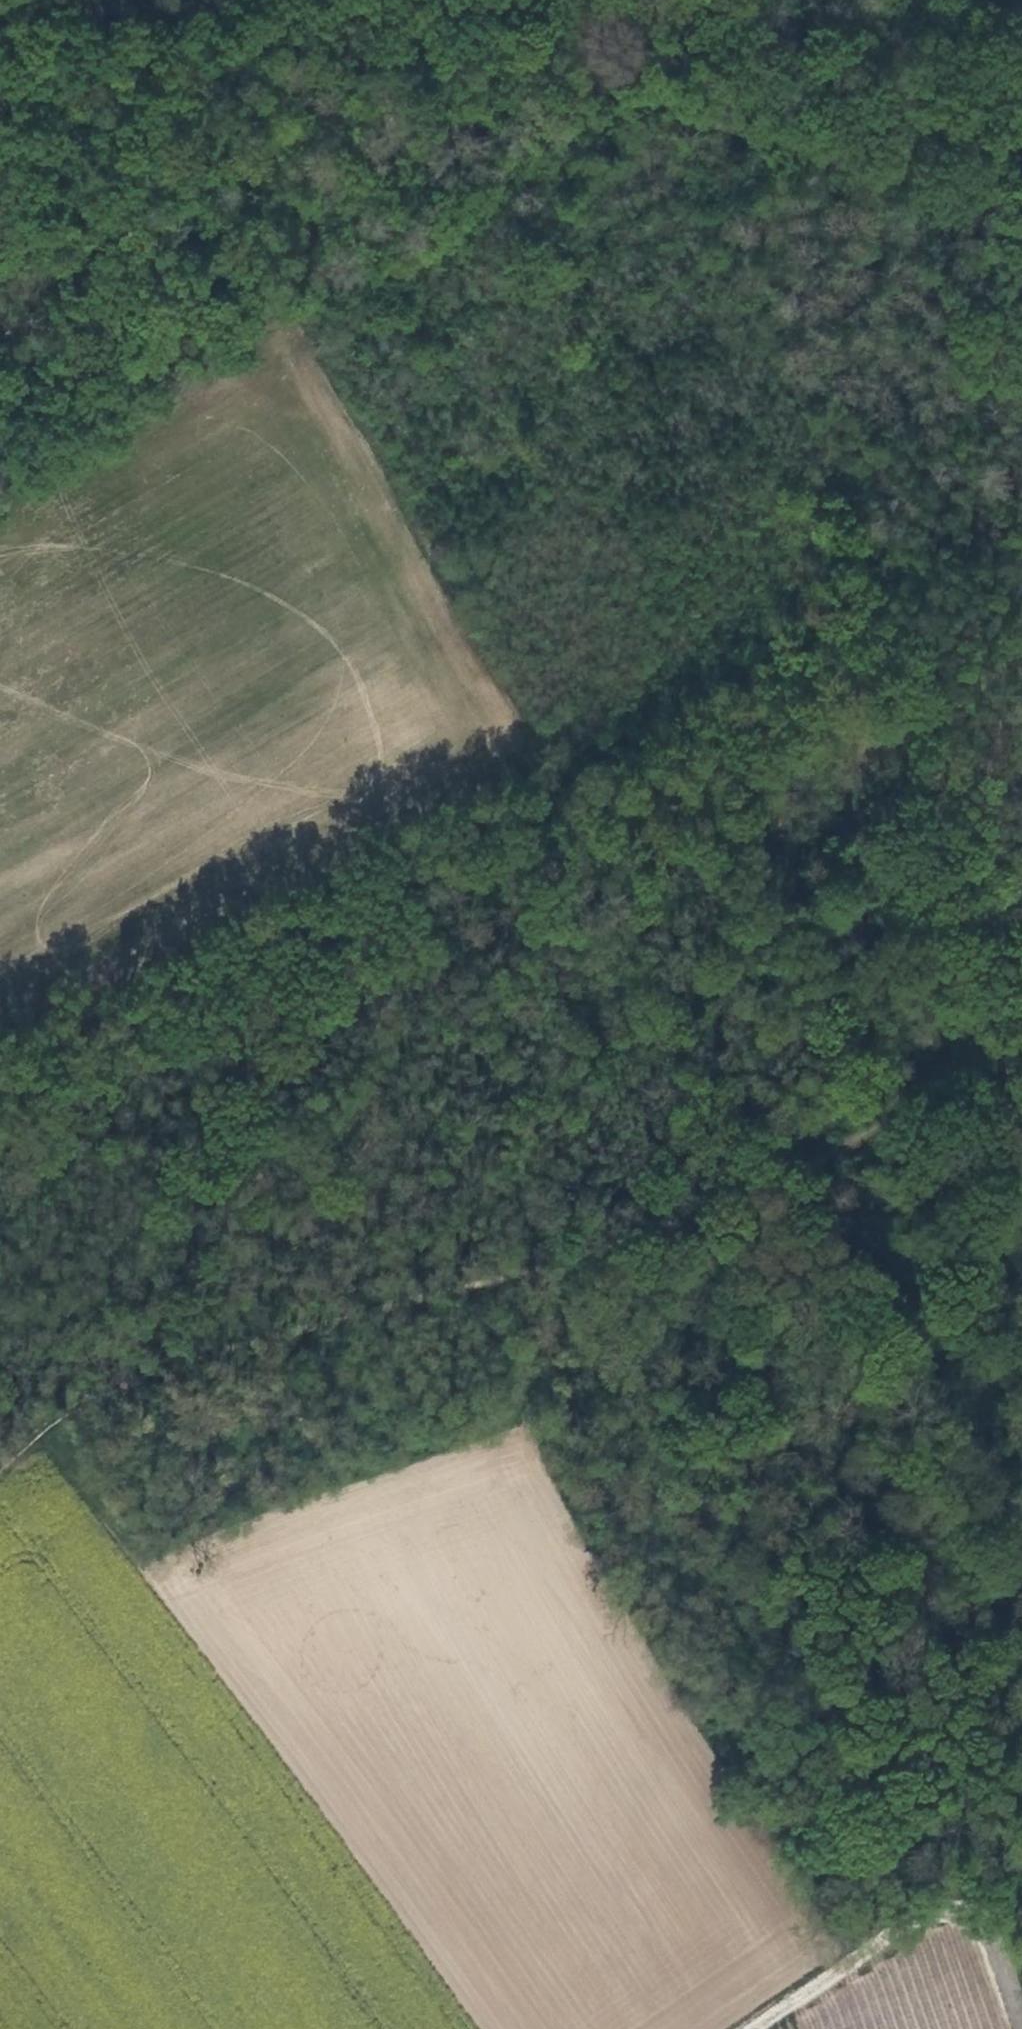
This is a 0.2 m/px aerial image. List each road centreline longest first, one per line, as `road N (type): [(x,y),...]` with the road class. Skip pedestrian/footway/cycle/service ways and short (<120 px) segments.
road 1 (track): [(1021,1059),(649,1235),(136,1369),(95,1389),(0,1464)]
road 2 (track): [(1021,190),(915,175),(416,32),(245,0)]
road 3 (track): [(753,2028),(942,1911),(986,1932),(1021,2021)]

